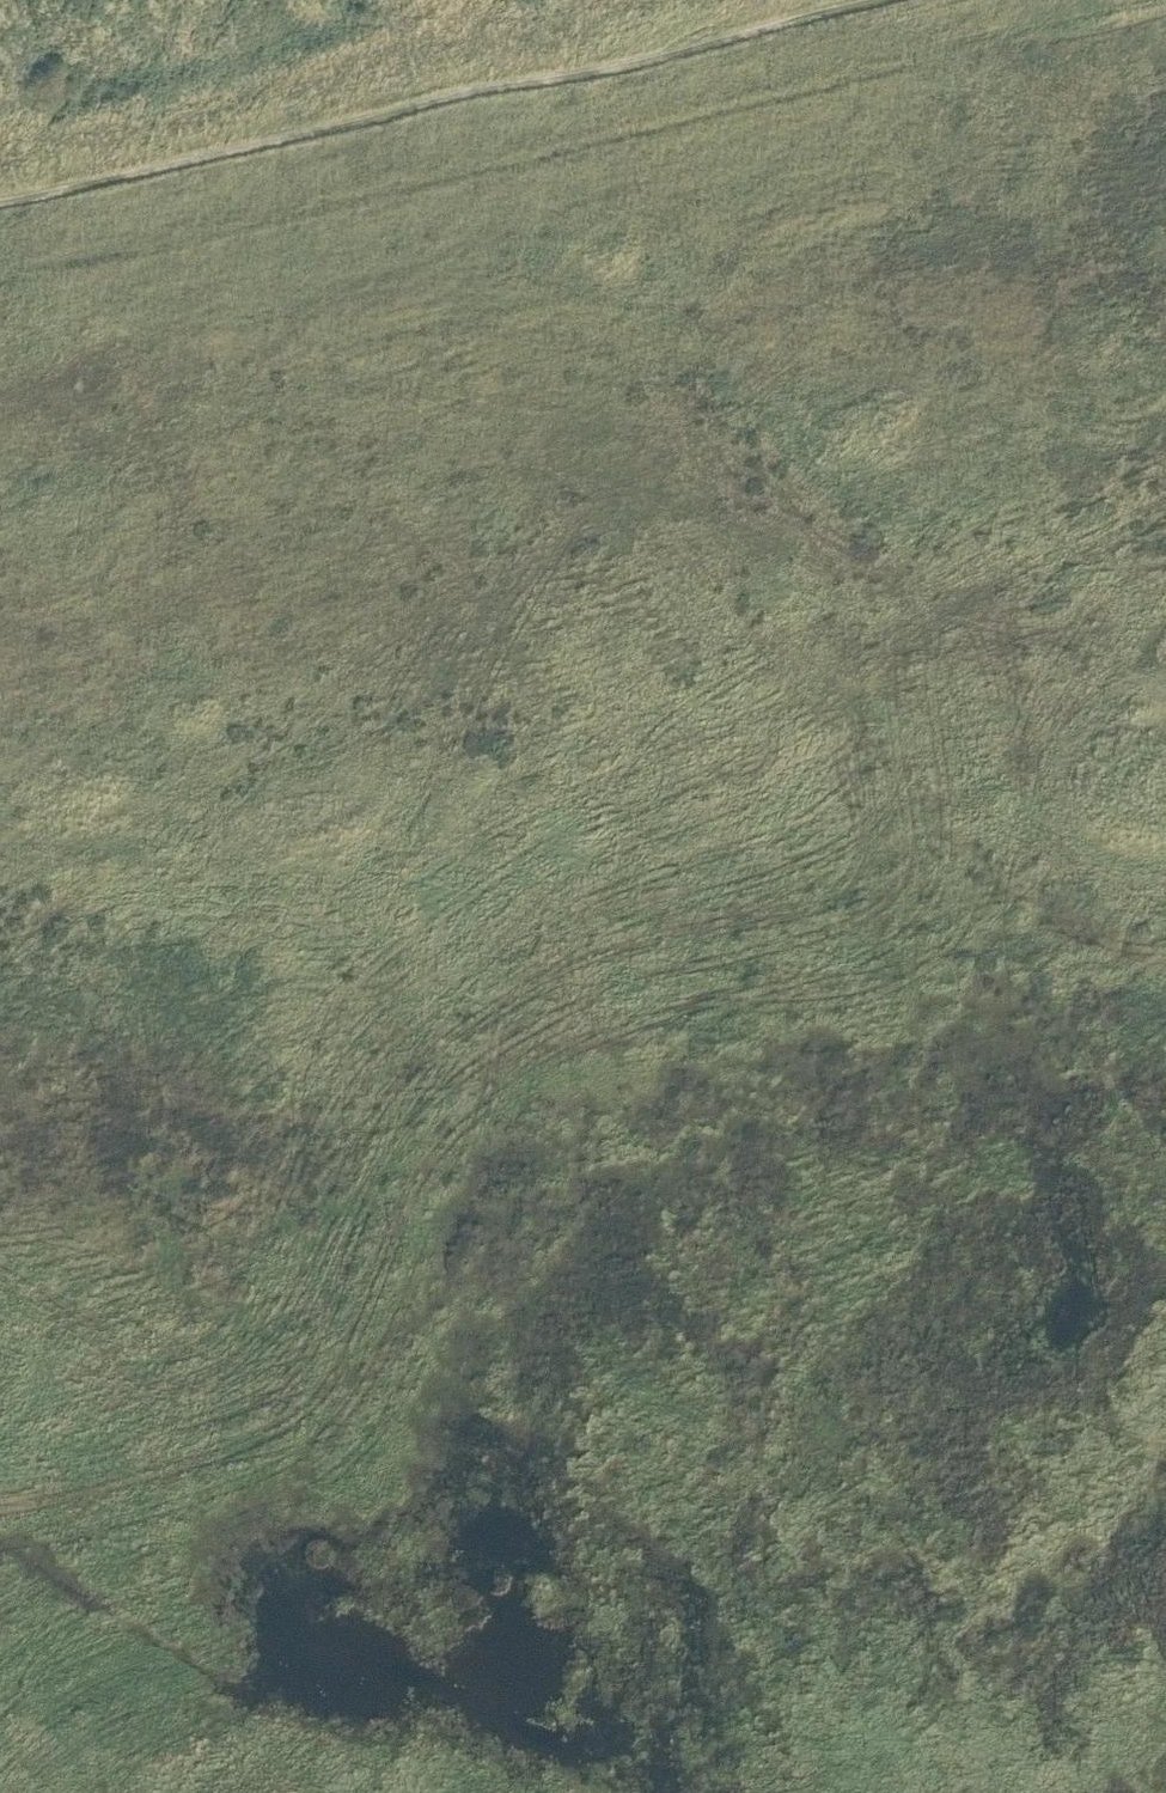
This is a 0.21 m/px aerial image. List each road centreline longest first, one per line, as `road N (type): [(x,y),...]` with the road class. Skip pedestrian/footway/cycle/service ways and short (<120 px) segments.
road 1 (track): [(0,208),(893,0)]

